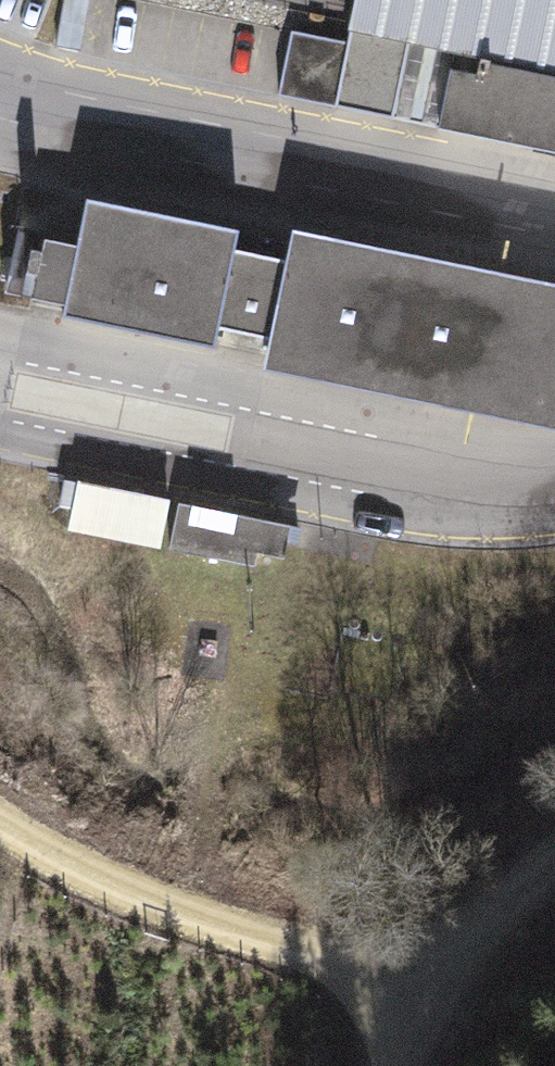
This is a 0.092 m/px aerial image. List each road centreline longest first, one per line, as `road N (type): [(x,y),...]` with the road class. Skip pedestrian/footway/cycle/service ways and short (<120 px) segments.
road 1 (track): [(554,945),(435,992),(74,873),(0,823)]
road 2 (track): [(554,876),(435,992),(401,1065)]
road 3 (track): [(172,905),(206,722)]

